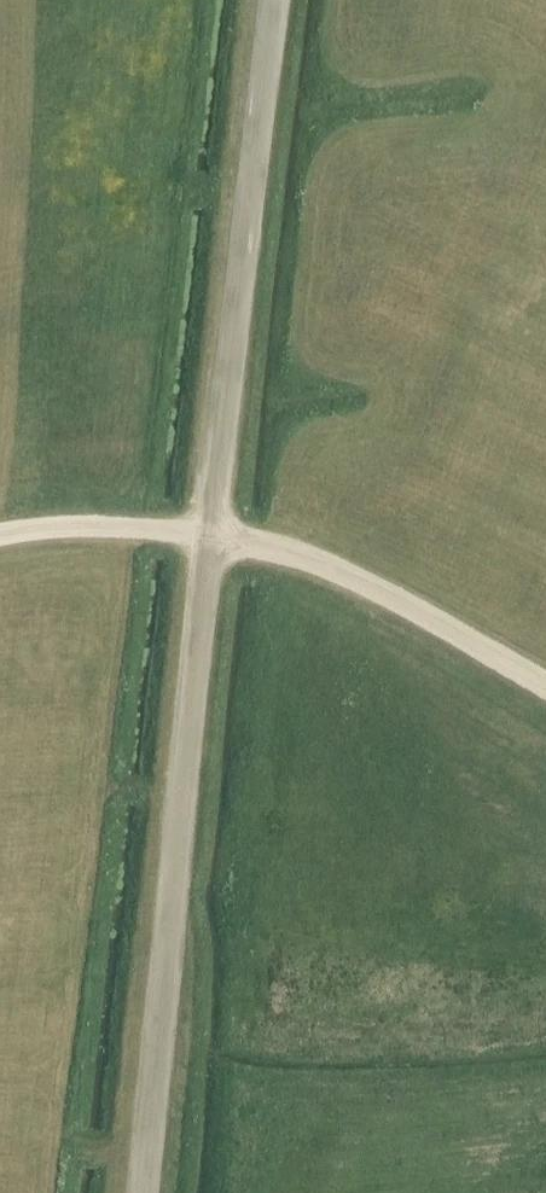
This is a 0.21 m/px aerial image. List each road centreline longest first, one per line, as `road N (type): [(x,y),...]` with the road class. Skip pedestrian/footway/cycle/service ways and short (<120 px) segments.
road 1 (track): [(138,1192),(268,0)]
road 2 (track): [(0,534),(31,526),(289,551),(384,587),(545,684)]

